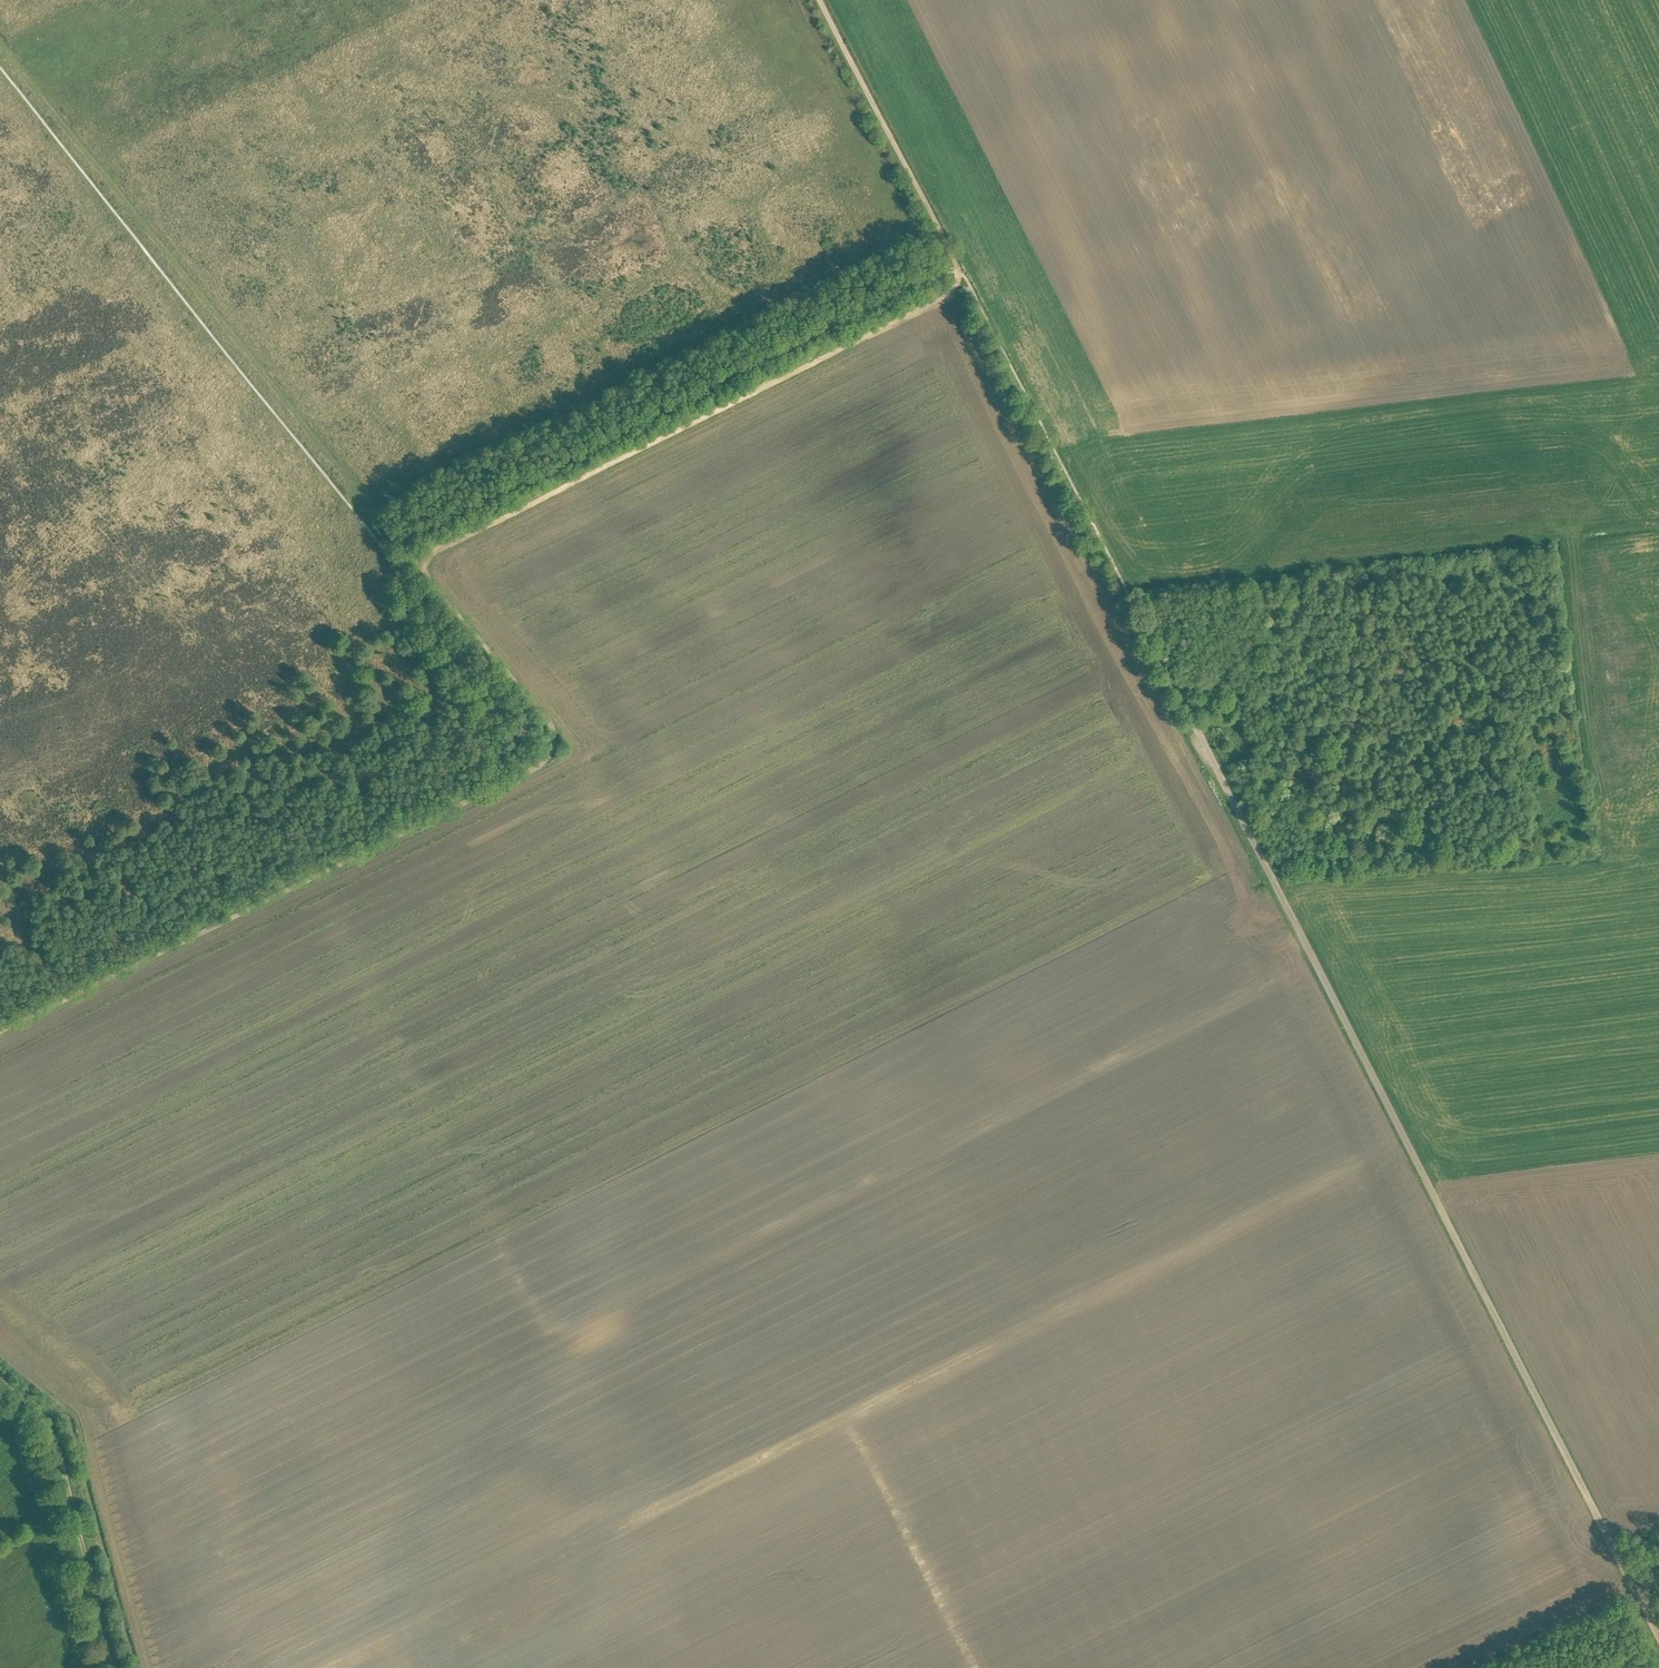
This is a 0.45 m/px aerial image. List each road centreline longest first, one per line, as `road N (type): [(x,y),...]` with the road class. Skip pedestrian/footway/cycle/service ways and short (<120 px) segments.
road 1 (unclassified): [(1194,721),(1658,1636)]
road 2 (track): [(822,0),(957,264),(952,292),(420,565)]
road 3 (track): [(420,565),(550,727),(553,746),(545,760),(0,1030)]
road 4 (track): [(0,45),(354,487),(358,517)]
road 5 (track): [(0,1379),(38,1411),(57,1446),(114,1667)]

